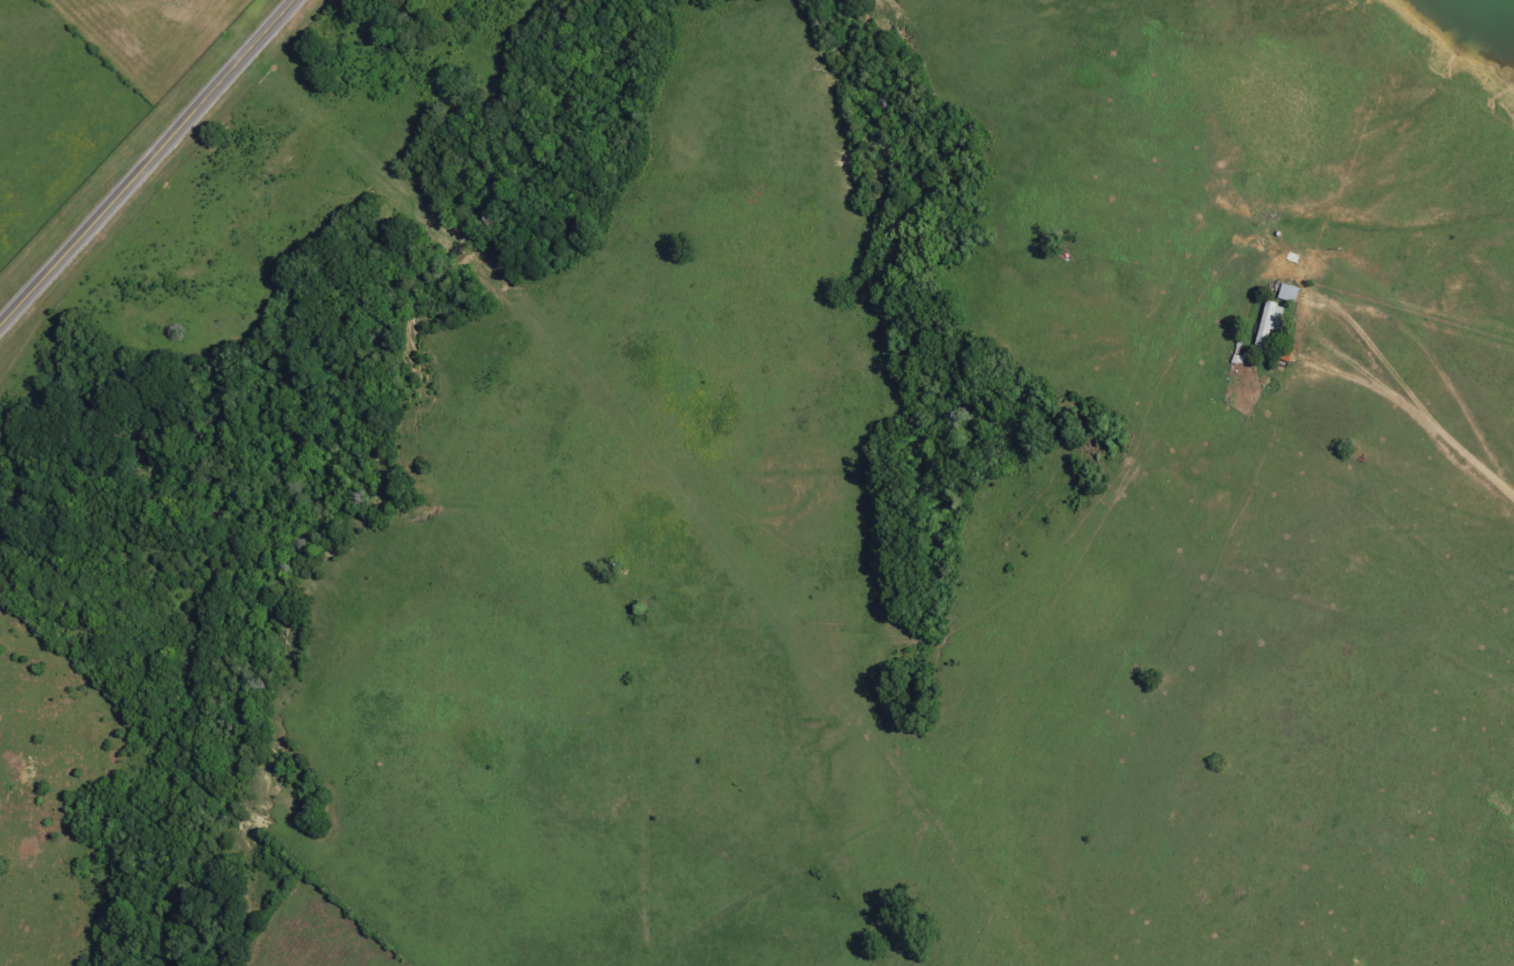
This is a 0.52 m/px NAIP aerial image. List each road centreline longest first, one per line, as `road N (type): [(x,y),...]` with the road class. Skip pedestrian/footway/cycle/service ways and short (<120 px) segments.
road 1 (tertiary): [(0,328),(297,0)]

